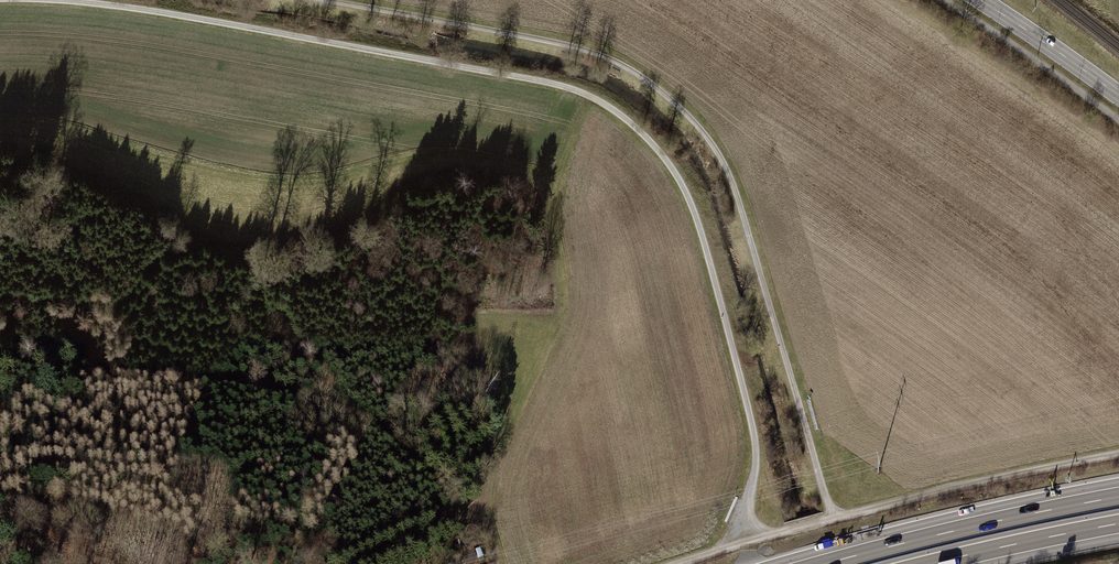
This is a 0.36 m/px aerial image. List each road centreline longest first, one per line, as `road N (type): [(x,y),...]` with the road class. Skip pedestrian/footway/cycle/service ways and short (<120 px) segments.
road 1 (track): [(750,542),(754,434),(727,325),(697,217),(641,130),(590,95),(544,82),(131,8),(24,0)]
road 2 (track): [(833,520),(722,149),(664,90),(615,61),(554,41),(325,0)]
road 3 (track): [(0,145),(69,159),(223,236),(269,239),(456,165),(495,168),(543,187),(590,95)]
road 4 (track): [(683,563),(956,488),(1118,454)]
road 5 (track): [(501,563),(484,514),(375,420),(314,340),(269,239)]
road 6 (motorway): [(1118,497),(826,563)]
road 7 (motorway): [(931,563),(1118,524)]
road 8 (secondary): [(980,0),(1118,95)]

